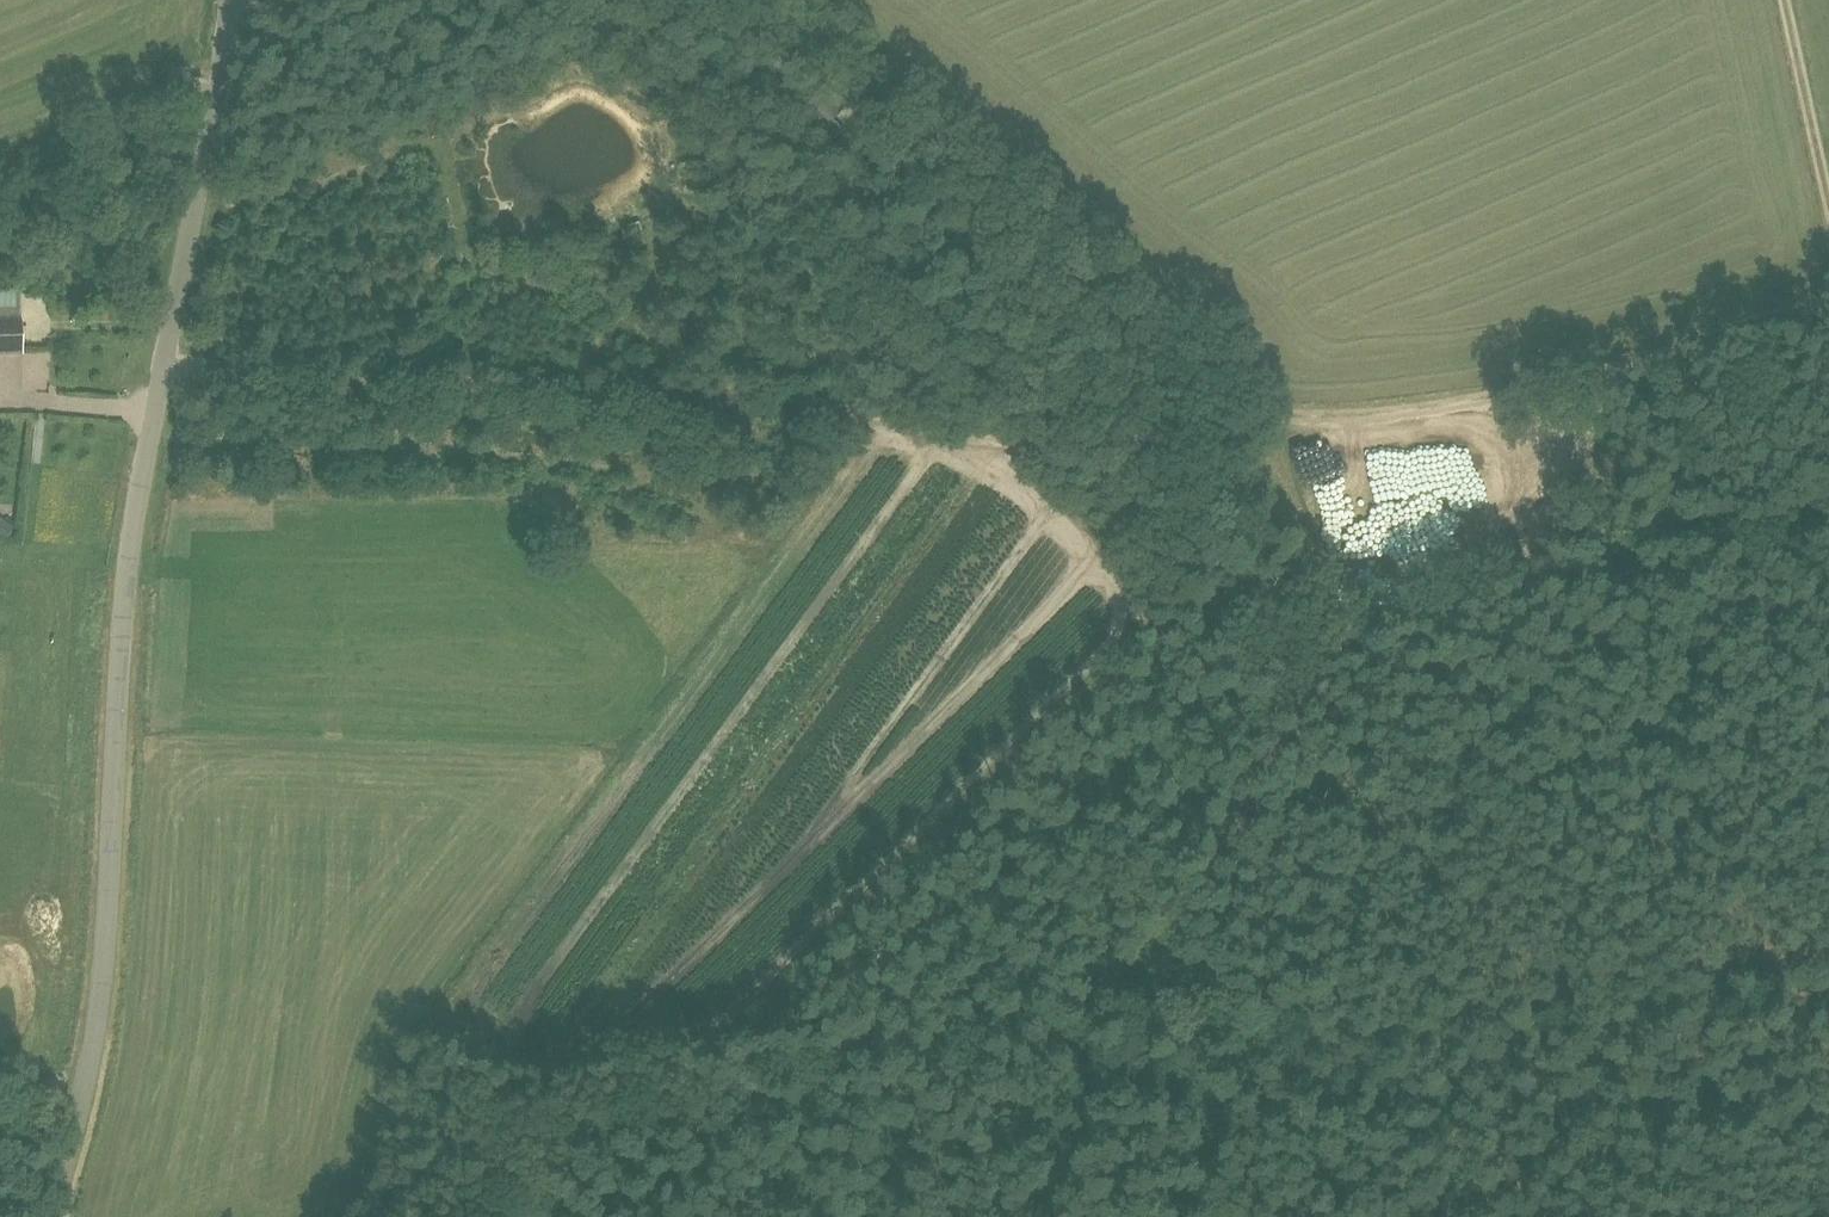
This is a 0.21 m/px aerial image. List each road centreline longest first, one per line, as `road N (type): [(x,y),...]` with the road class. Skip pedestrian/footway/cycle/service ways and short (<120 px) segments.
road 1 (unclassified): [(60,1216),(114,941),(123,635),(158,381),(212,129),(224,0)]

